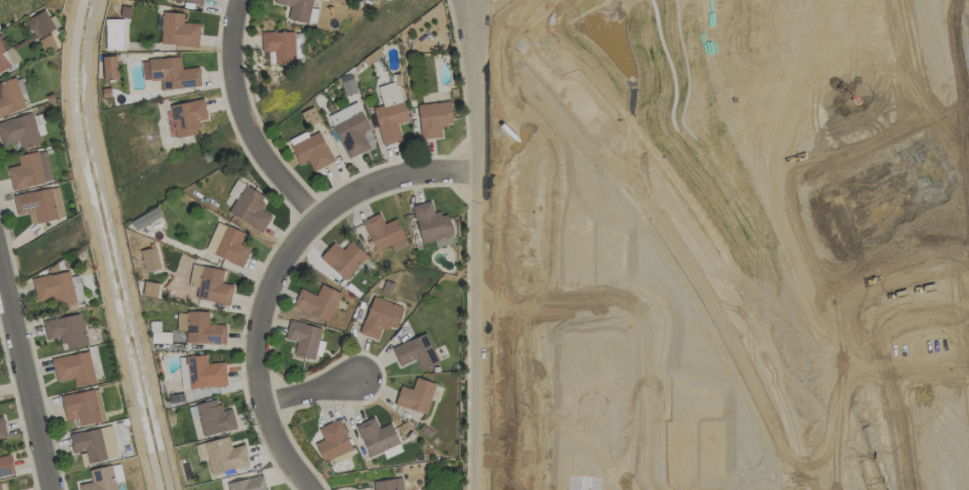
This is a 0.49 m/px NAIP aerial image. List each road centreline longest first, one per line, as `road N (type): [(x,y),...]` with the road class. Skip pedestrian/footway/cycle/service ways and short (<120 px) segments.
road 1 (tertiary): [(820,489),(772,372),(689,226),(510,0)]
road 2 (tertiary): [(494,0),(503,25),(617,165),(690,271),(747,368),(797,489)]
road 3 (residential): [(306,489),(261,405),(254,341),(273,278),(317,216),(340,201),(399,175),(479,171)]
road 4 (residential): [(478,312),(621,313),(638,322),(643,489)]
road 5 (residential): [(479,171),(479,489)]
road 6 (residential): [(317,216),(240,125),(231,53),(237,0)]
road 7 (residential): [(0,270),(50,489)]

